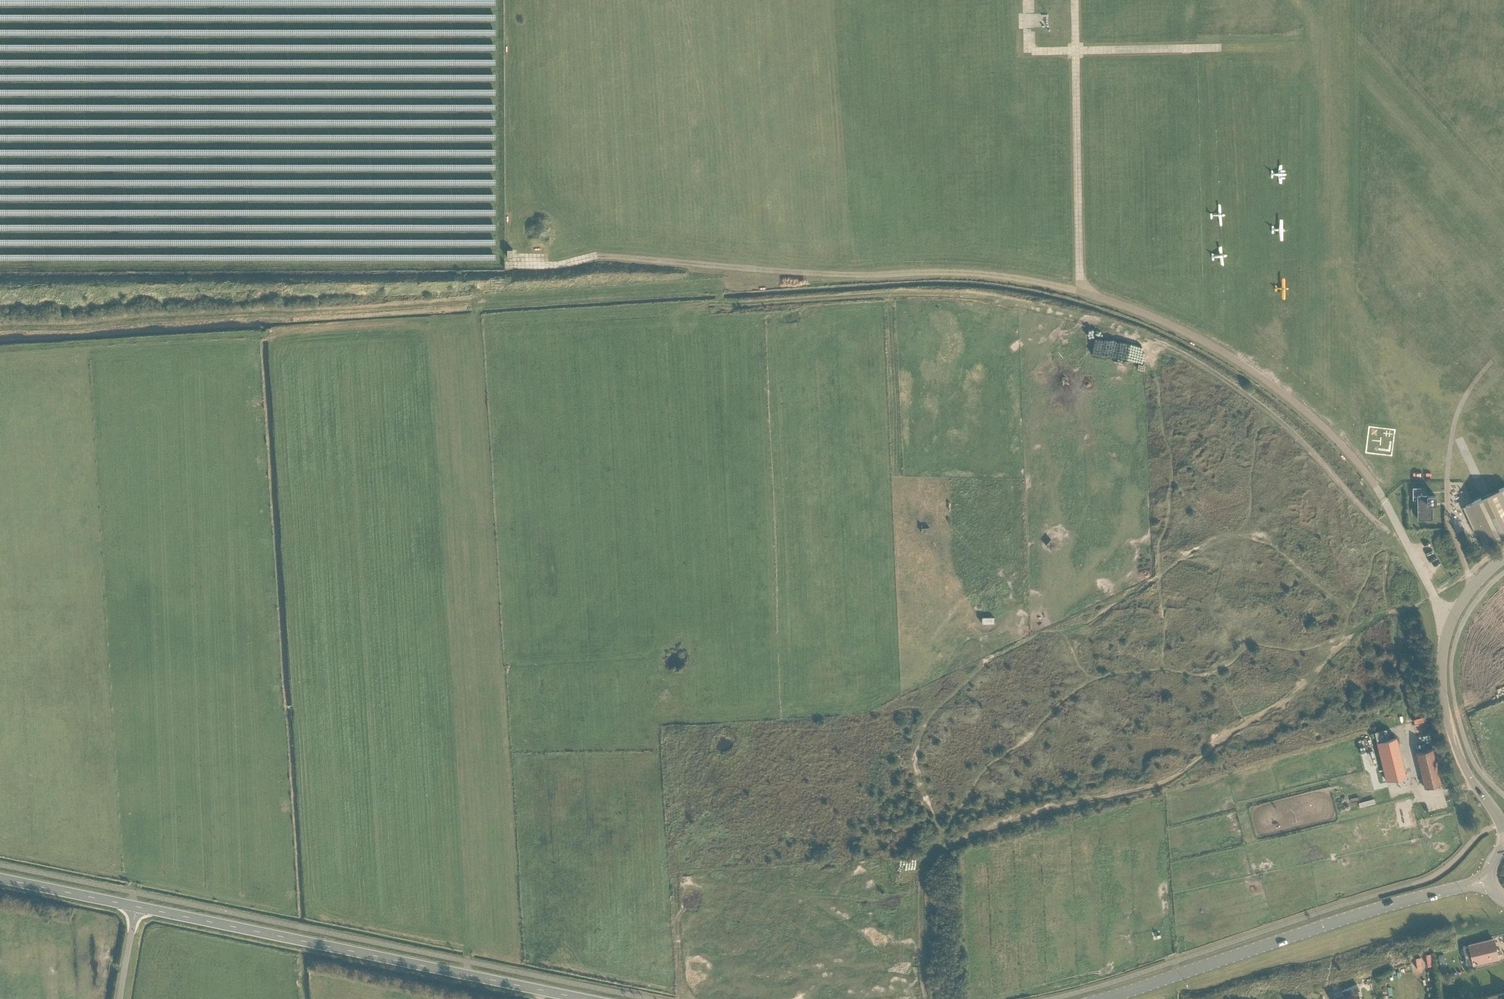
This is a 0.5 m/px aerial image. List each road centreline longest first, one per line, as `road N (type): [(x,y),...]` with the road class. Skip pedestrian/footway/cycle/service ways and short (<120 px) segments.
road 1 (secondary): [(583,998),(138,908)]
road 2 (secondary): [(1488,880),(1117,998)]
road 3 (unclassified): [(1503,831),(1459,760),(1443,658),(1462,602),(1503,559)]
road 4 (secondary): [(138,908),(0,879)]

